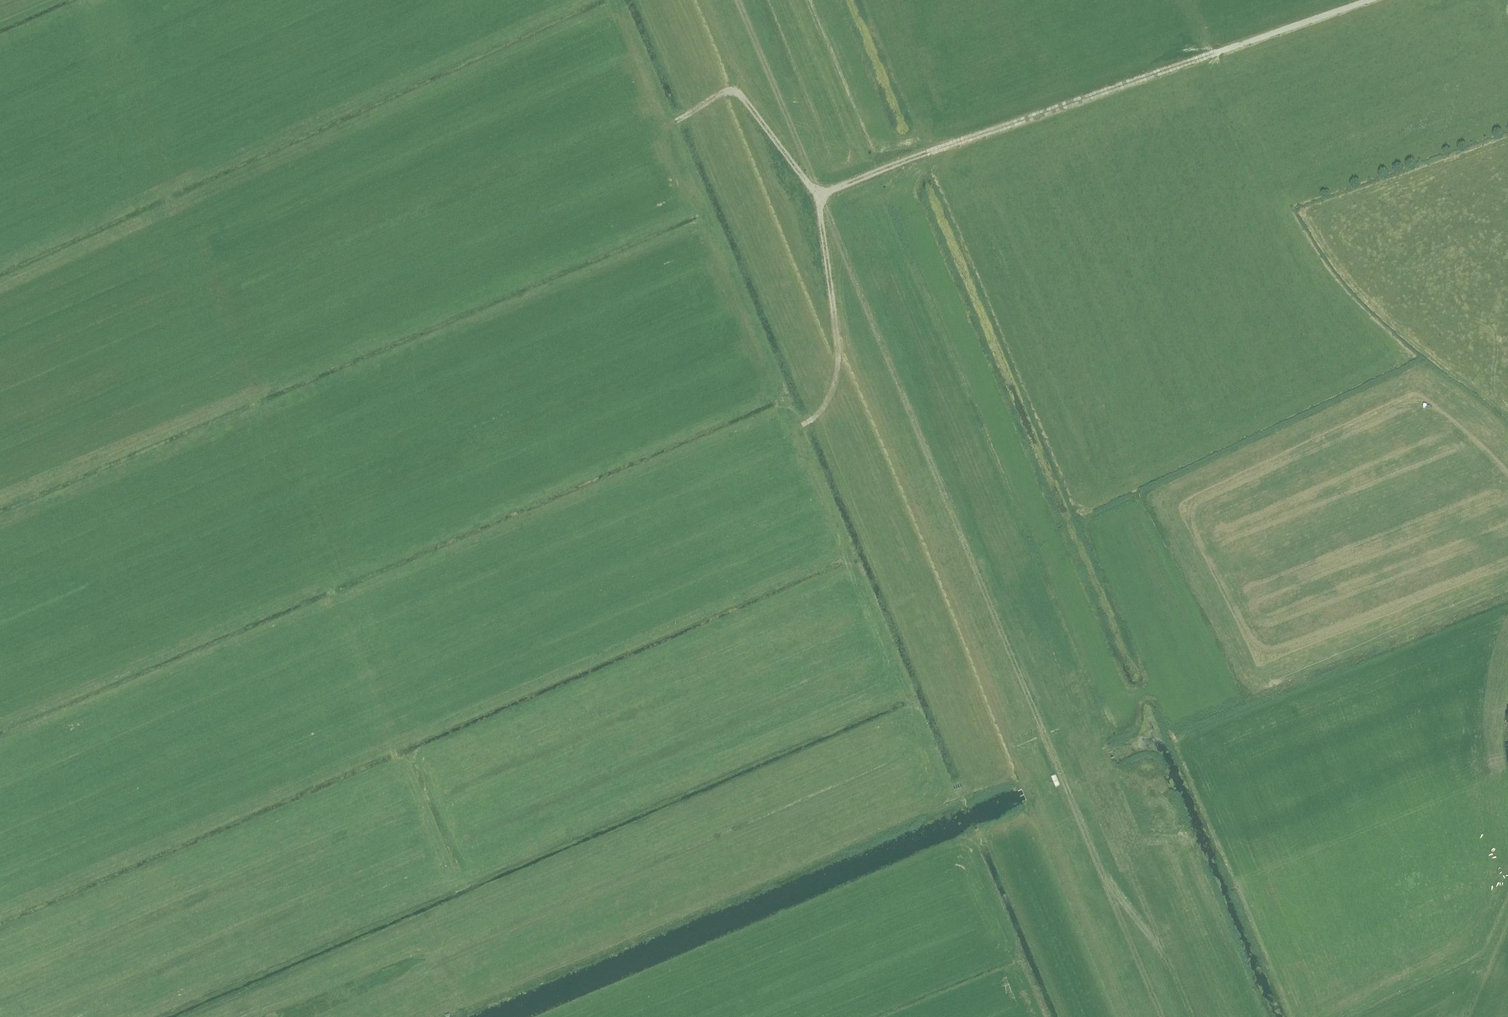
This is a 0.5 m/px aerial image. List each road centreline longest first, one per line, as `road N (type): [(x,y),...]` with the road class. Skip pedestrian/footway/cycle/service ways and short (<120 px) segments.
road 1 (track): [(817,195),(1368,0)]
road 2 (track): [(673,123),(734,90),(817,195),(839,355),(828,399),(798,425)]
road 3 (track): [(1088,774),(1192,1016)]
road 4 (track): [(820,194),(740,0)]

